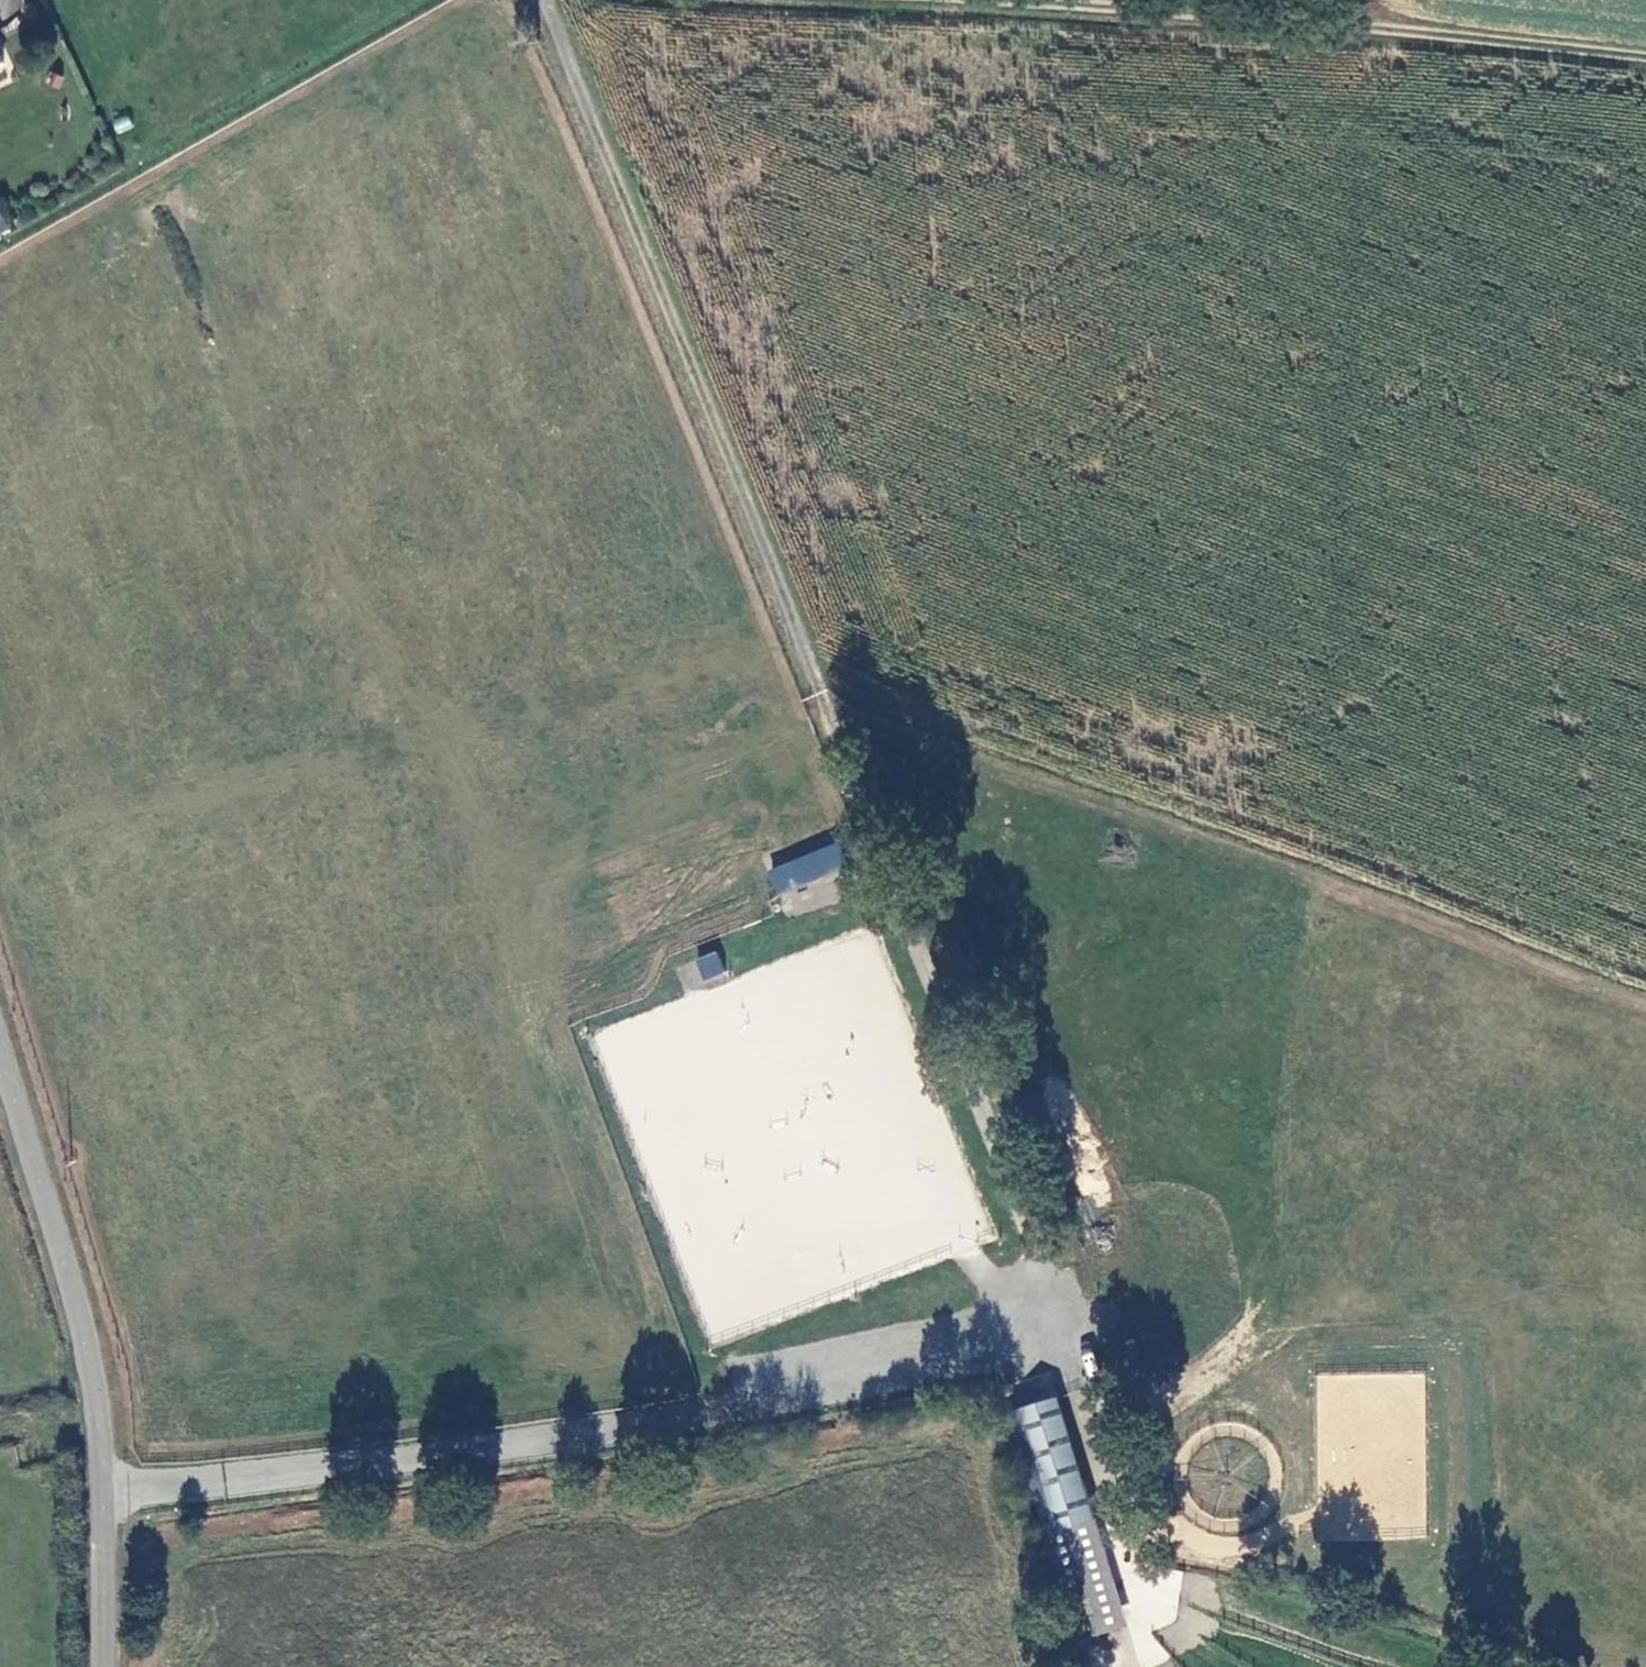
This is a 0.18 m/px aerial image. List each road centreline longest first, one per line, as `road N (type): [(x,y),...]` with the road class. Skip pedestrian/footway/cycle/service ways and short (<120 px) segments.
road 1 (track): [(544,0),(1043,1262)]
road 2 (tertiary): [(104,1666),(103,1444),(84,1316),(0,1042)]
road 3 (track): [(1031,0),(1645,63)]

